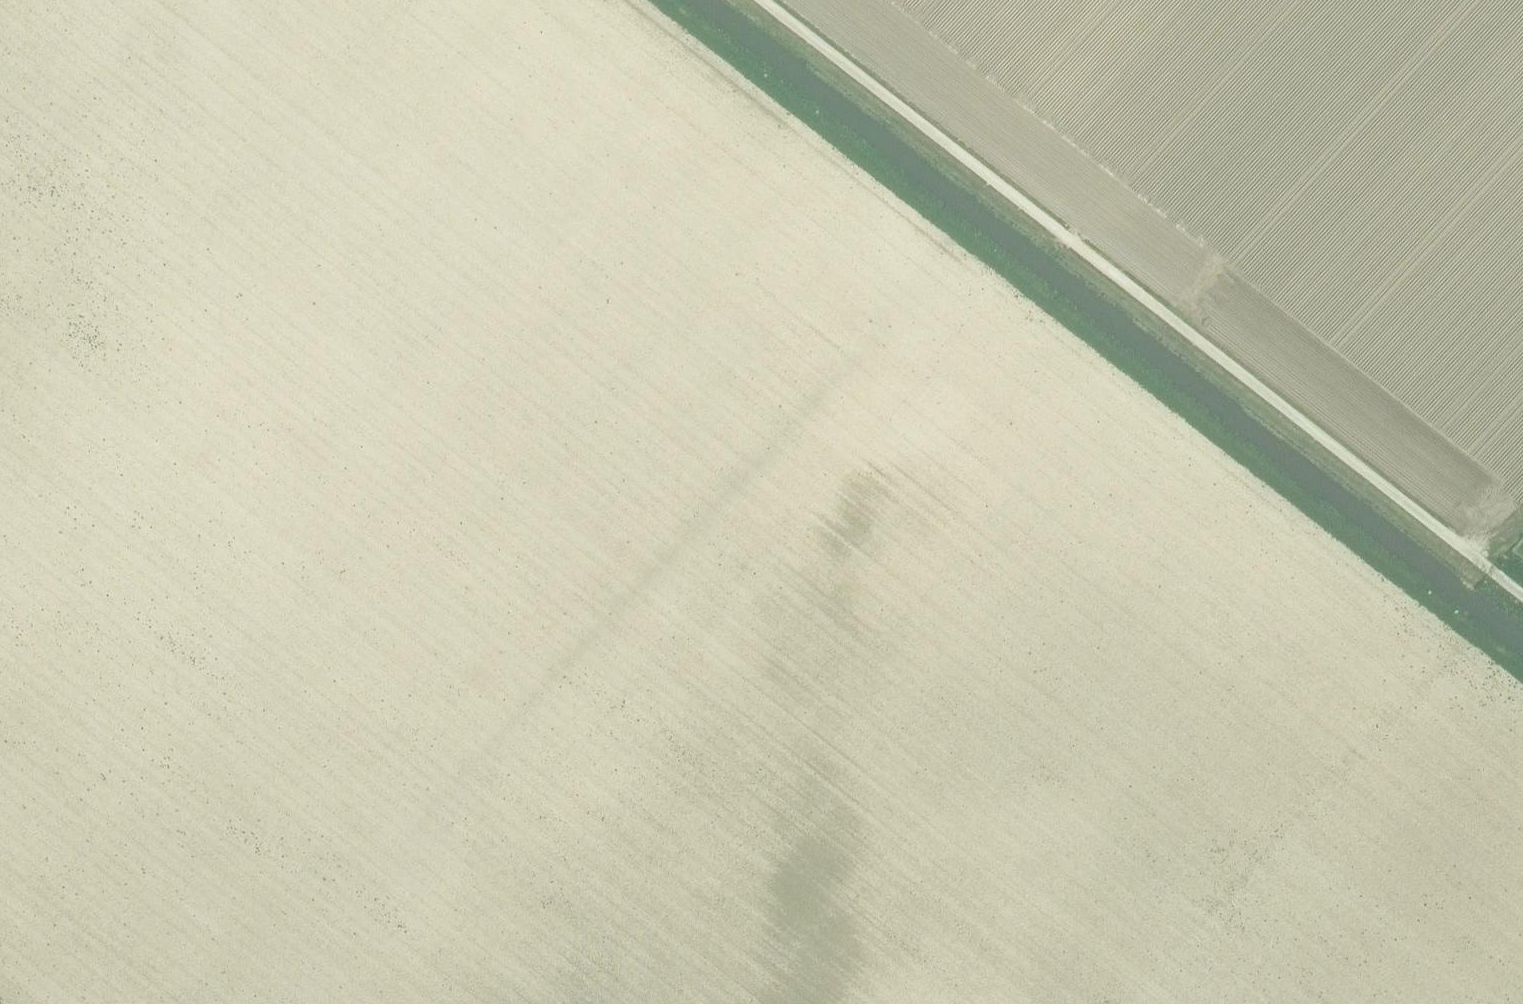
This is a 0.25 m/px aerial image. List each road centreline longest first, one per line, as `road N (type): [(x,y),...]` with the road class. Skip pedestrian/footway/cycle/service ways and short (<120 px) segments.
road 1 (unclassified): [(1522,595),(759,0)]

